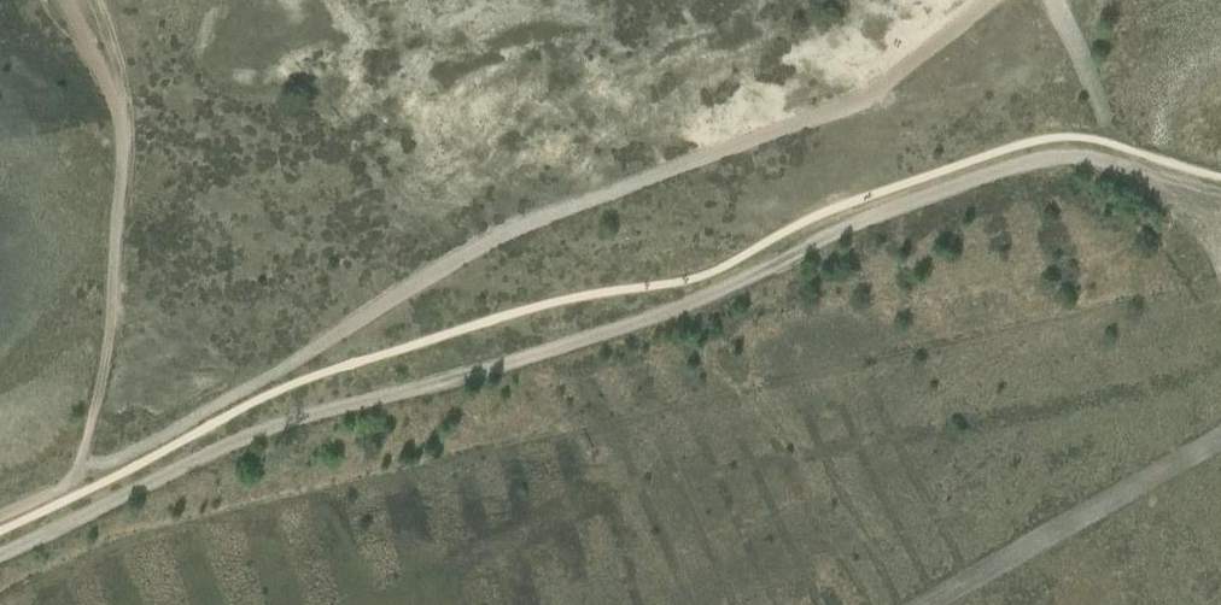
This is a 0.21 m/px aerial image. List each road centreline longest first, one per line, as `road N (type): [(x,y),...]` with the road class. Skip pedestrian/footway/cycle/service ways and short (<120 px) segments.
road 1 (track): [(1220,200),(1057,157),(965,181),(633,328),(258,434),(0,555)]
road 2 (track): [(1220,440),(927,604)]

